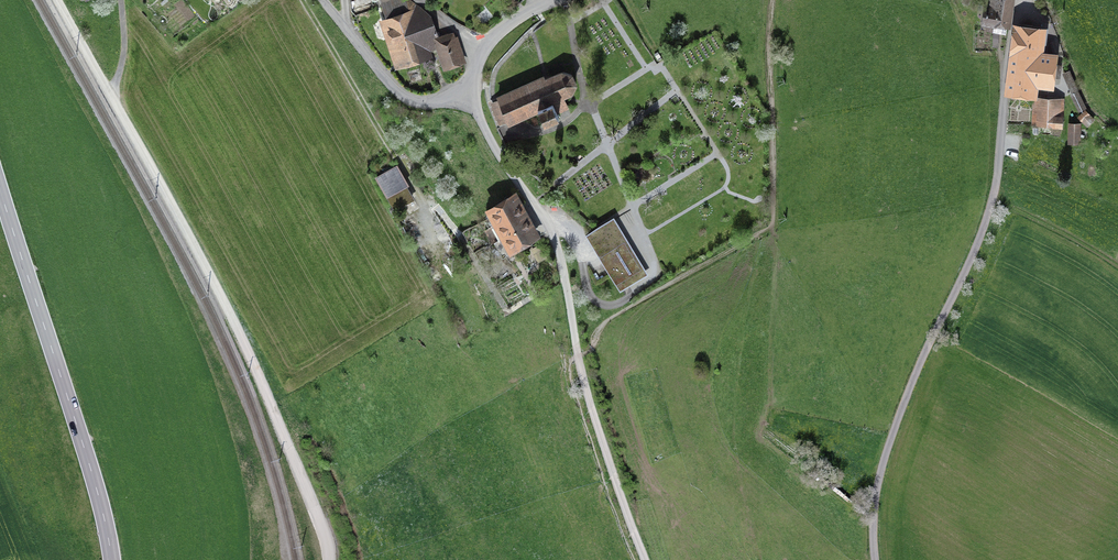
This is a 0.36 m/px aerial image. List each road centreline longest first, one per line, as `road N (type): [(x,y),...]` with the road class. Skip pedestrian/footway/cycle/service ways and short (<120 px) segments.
road 1 (unclassified): [(326,559),(323,531),(231,311),(59,0)]
road 2 (unclassified): [(1019,0),(993,206),(885,460),(876,559)]
road 3 (unclassified): [(463,92),(558,245),(601,442),(644,559)]
road 4 (track): [(584,373),(603,324),(775,221),(774,0)]
road 5 (secondary): [(112,559),(61,373),(0,205)]
road 6 (track): [(304,0),(428,210)]
road 7 (residential): [(463,92),(435,103),(409,99),(323,0)]
road 8 (residential): [(554,0),(495,35),(463,92)]

